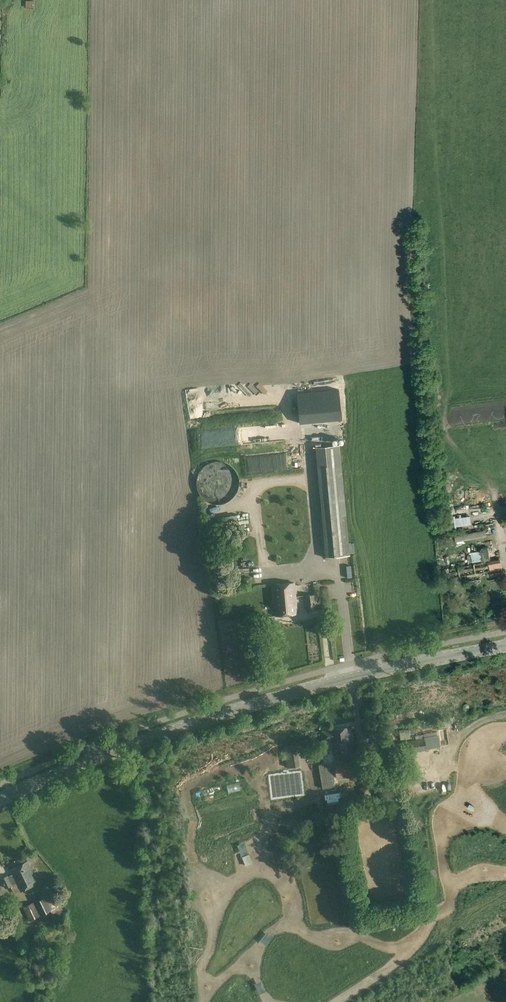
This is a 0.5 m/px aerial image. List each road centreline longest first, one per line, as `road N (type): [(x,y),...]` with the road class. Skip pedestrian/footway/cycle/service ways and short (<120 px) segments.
road 1 (tertiary): [(0,801),(223,714),(505,647)]

